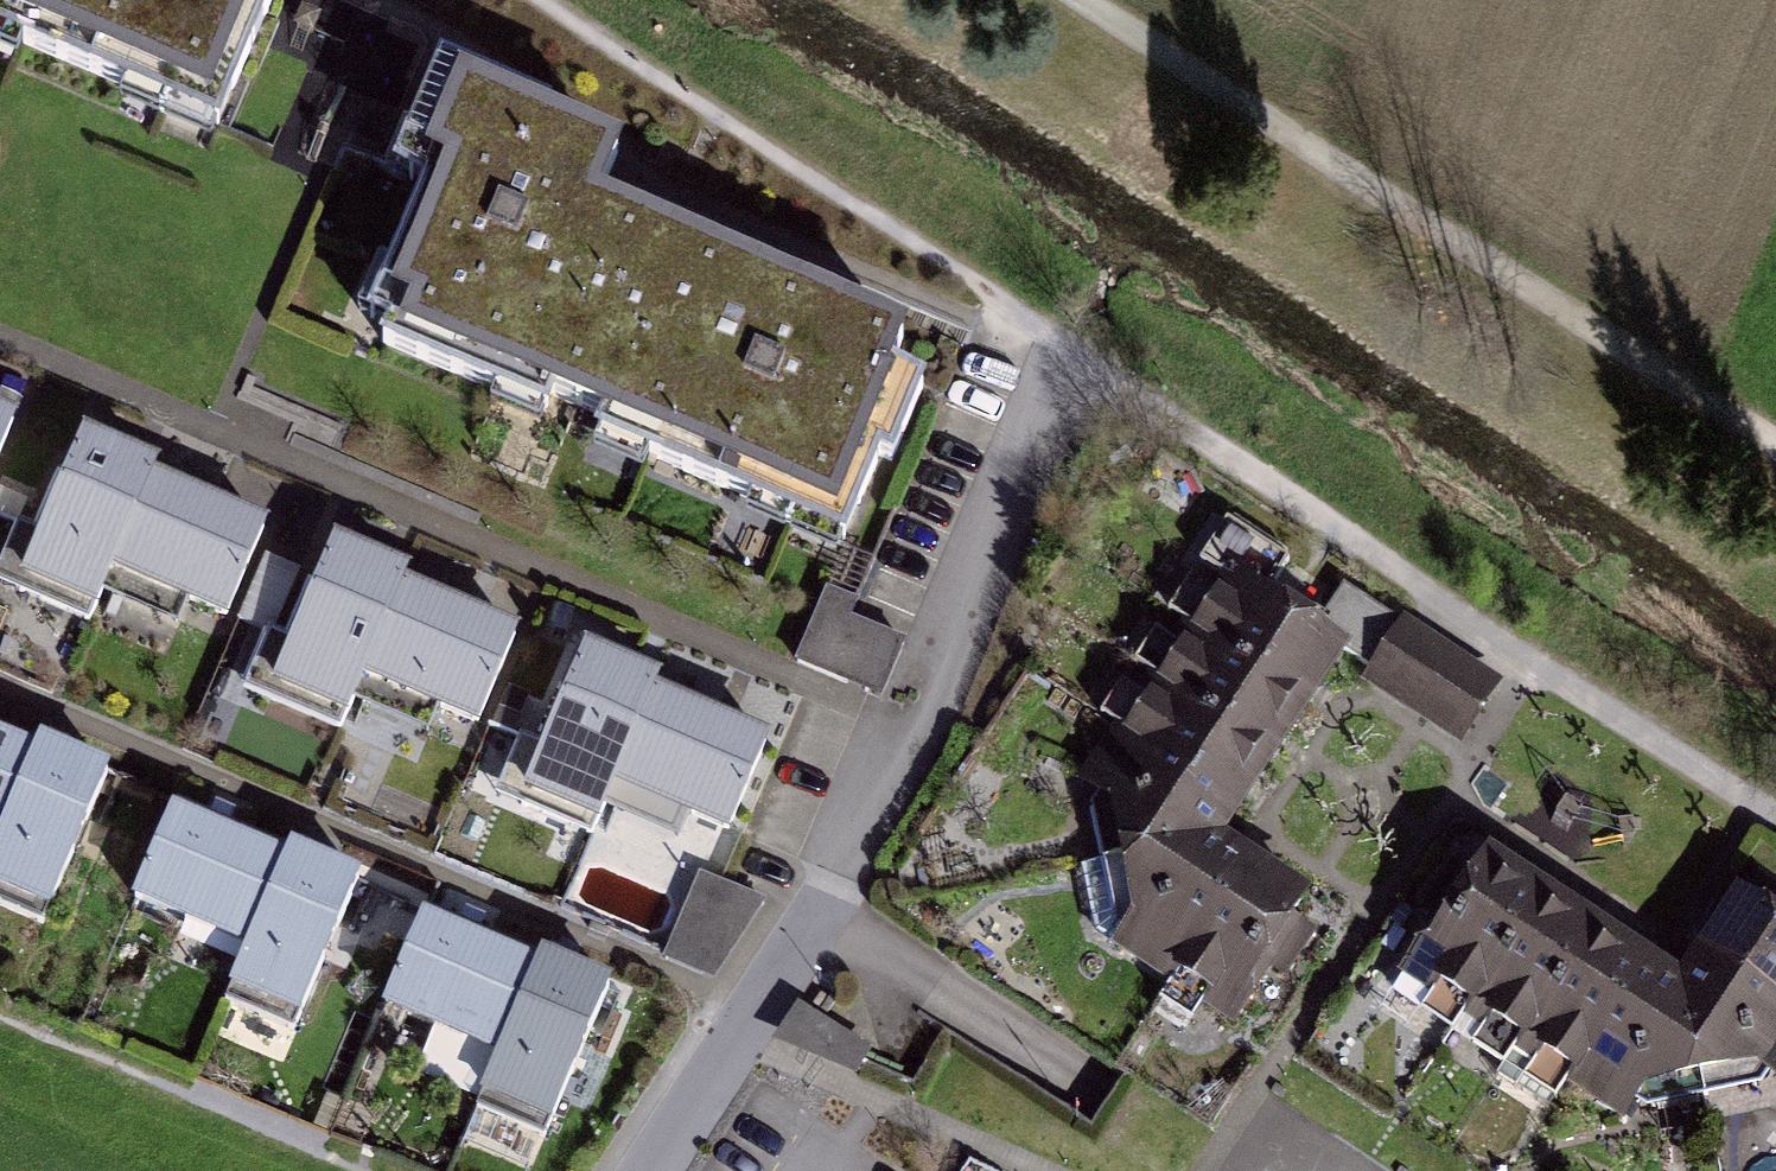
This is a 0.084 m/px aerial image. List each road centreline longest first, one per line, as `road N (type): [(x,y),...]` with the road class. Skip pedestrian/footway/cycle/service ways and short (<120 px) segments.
road 1 (track): [(1775,822),(533,0)]
road 2 (residential): [(656,1170),(851,873),(928,732),(1097,372)]
road 3 (track): [(1775,441),(1088,0)]

